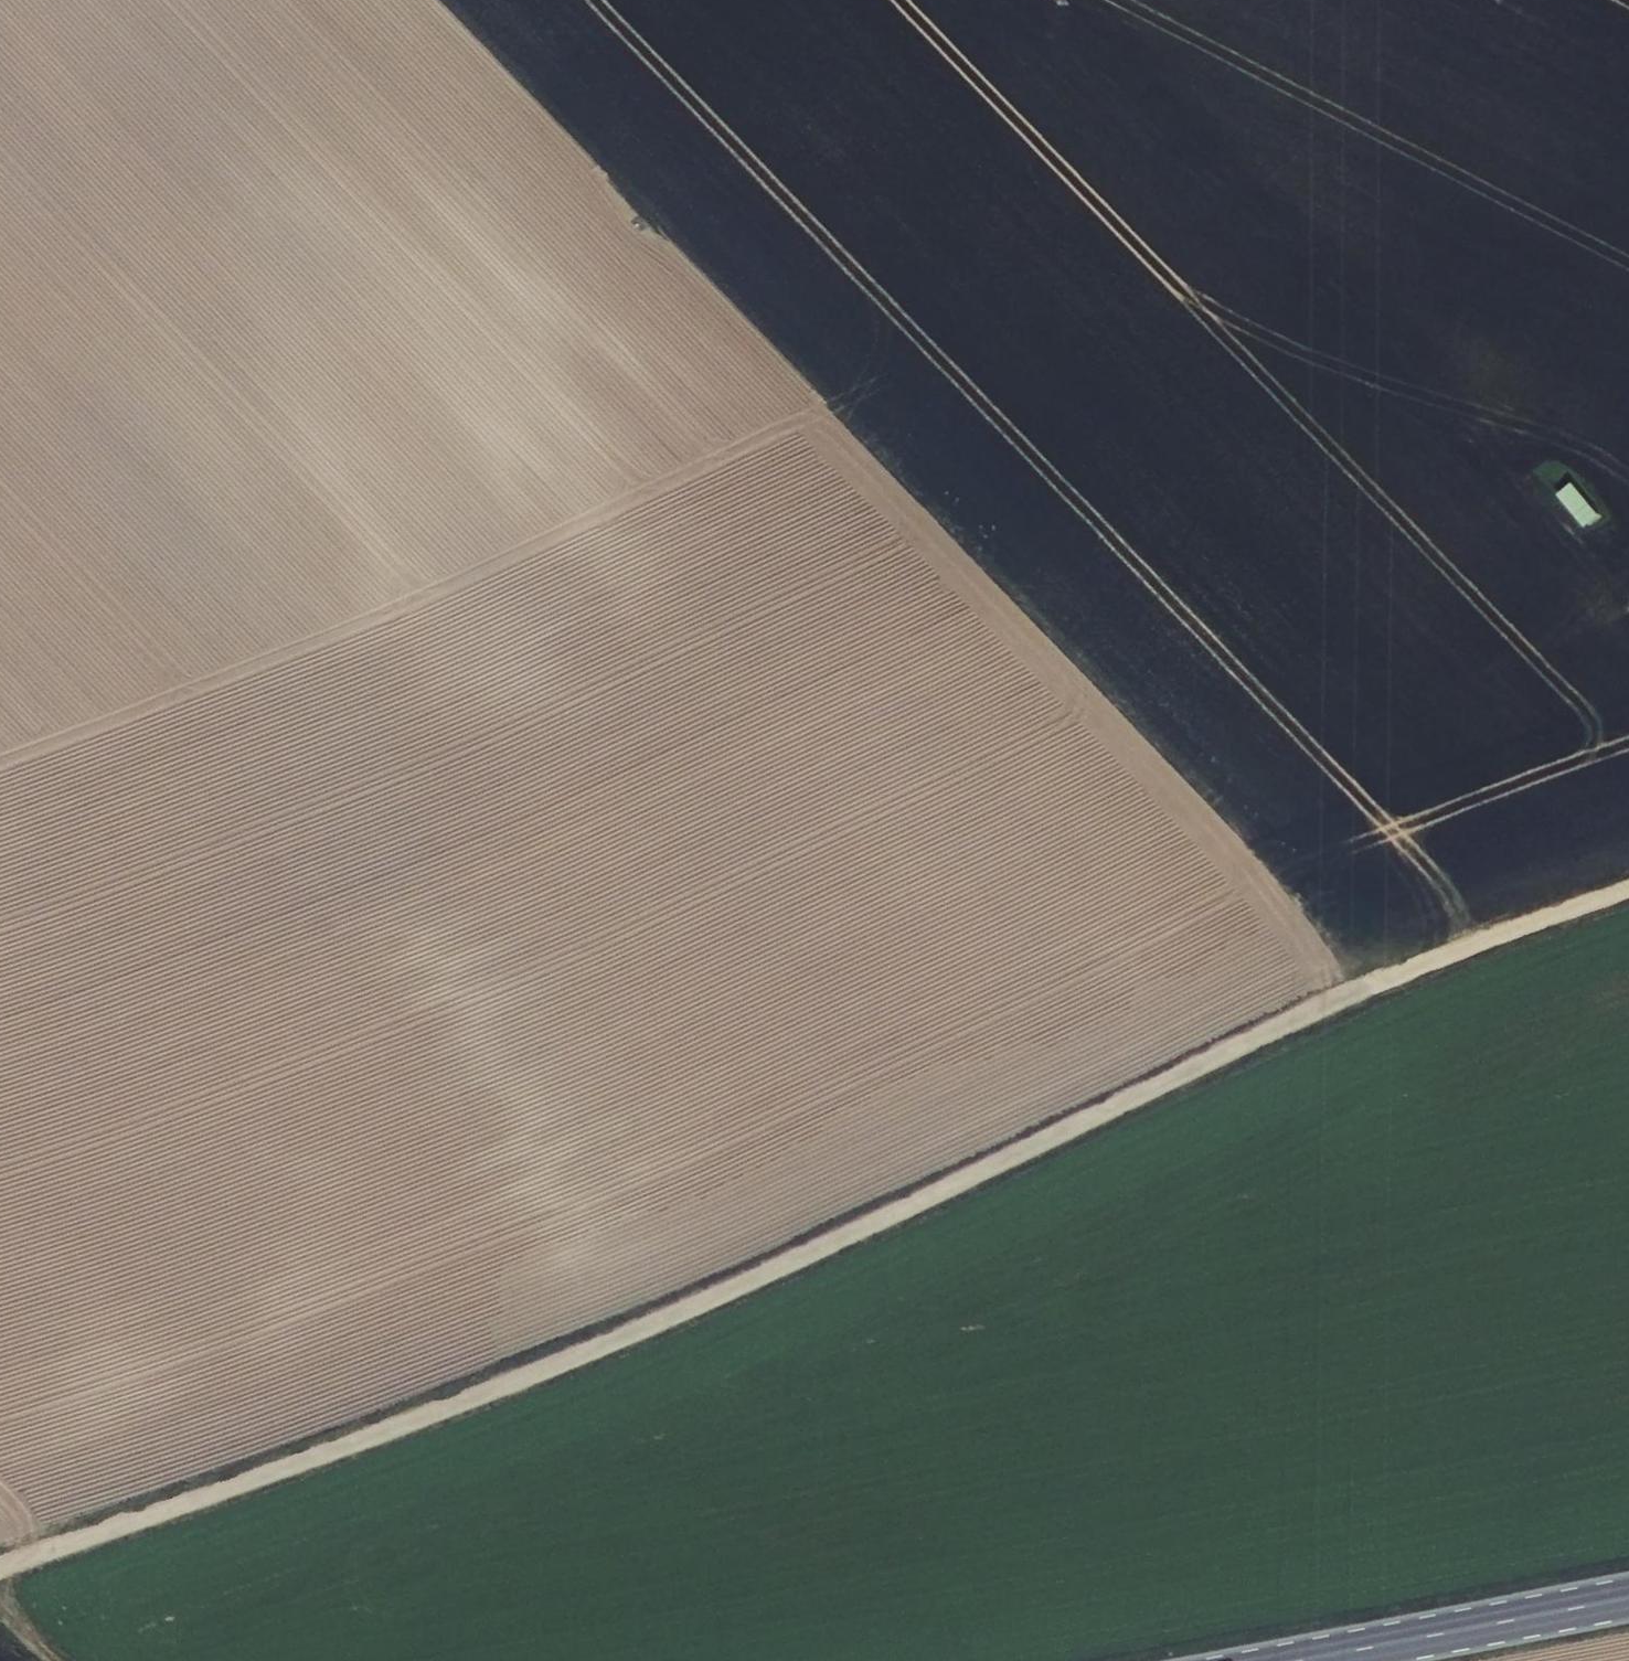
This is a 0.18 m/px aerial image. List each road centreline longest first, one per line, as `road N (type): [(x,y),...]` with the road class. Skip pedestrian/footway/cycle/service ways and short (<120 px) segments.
road 1 (track): [(0,1563),(584,1362),(1264,1039),(1446,959),(1628,896)]
road 2 (secondary): [(1303,1660),(1628,1599)]

